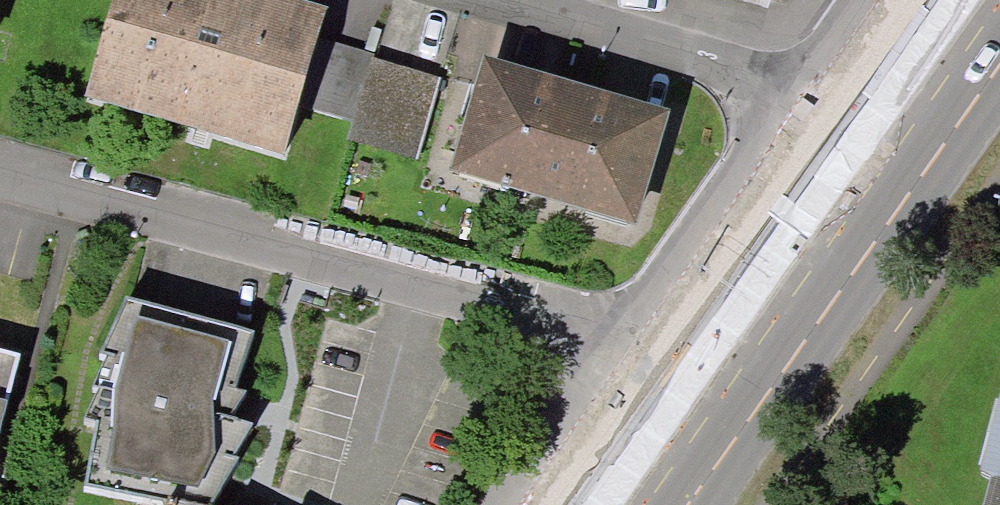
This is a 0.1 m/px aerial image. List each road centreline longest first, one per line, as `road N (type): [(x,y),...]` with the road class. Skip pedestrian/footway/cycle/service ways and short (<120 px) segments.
road 1 (residential): [(0,174),(615,338)]
road 2 (primary): [(682,504),(999,71)]
road 3 (residential): [(791,85),(615,338)]
road 4 (residential): [(504,0),(791,85)]
road 5 (residential): [(615,338),(503,504)]

